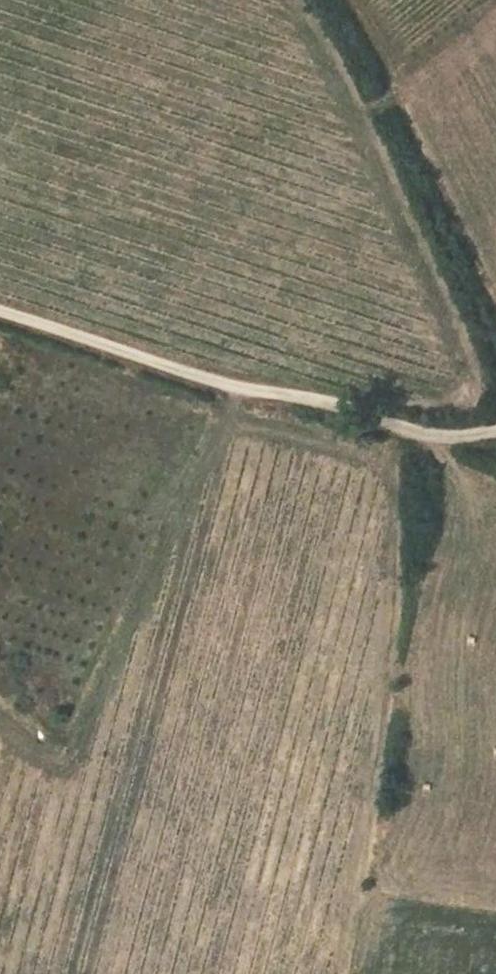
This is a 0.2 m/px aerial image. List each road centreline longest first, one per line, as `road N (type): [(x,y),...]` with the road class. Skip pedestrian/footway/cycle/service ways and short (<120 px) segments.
road 1 (track): [(495,432),(446,437),(232,388),(0,309)]

